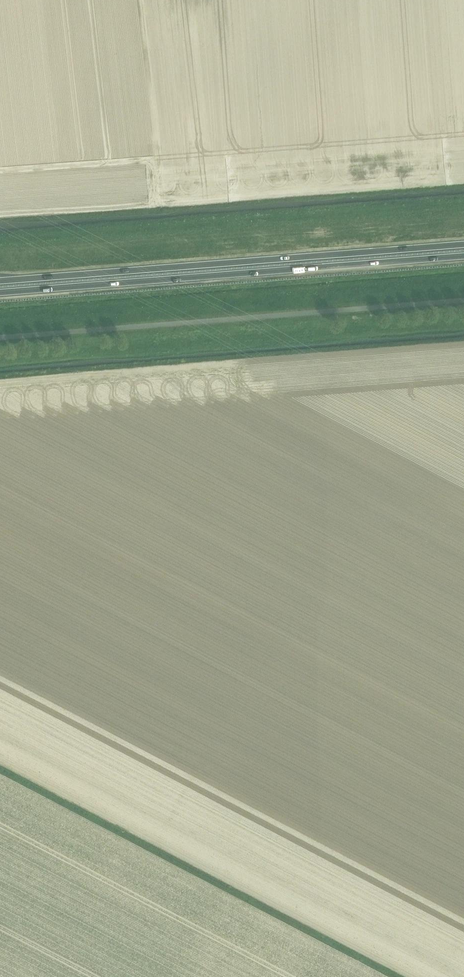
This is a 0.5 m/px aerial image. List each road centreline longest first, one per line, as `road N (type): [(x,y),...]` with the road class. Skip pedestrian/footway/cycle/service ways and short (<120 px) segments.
road 1 (trunk): [(0,293),(463,256)]
road 2 (trunk): [(463,246),(0,283)]

